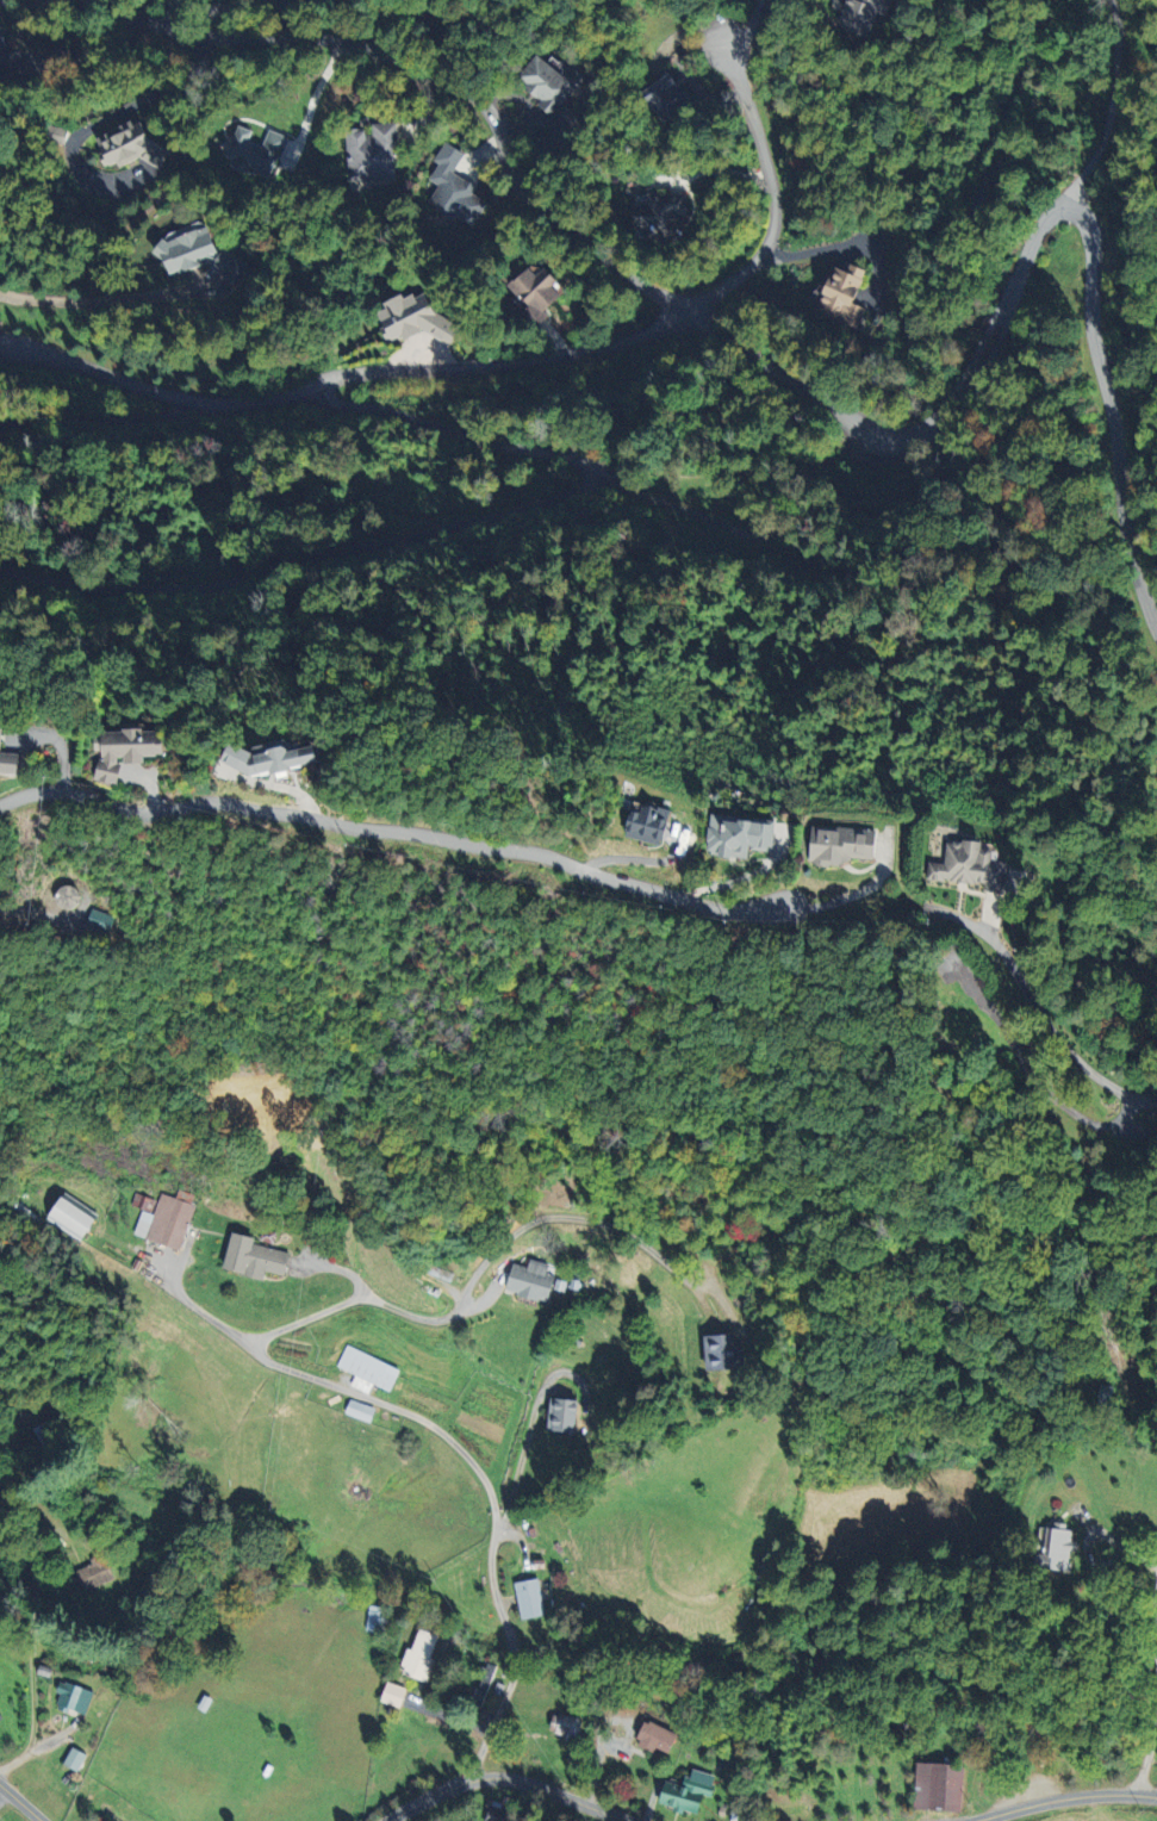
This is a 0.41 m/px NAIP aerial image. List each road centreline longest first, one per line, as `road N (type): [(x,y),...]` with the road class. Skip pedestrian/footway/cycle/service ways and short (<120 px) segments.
road 1 (residential): [(1070,205),(1038,236),(987,352),(941,411),(925,429),(873,430),(828,411),(690,305),(605,266),(525,193),(498,128),(459,89),(343,42),(149,29),(94,0)]
road 2 (residential): [(782,905),(724,909),(554,858),(204,801),(169,812),(33,791),(0,805)]
road 3 (residential): [(690,305),(626,343),(371,369),(304,394),(243,404),(209,405),(27,355),(0,339)]
road 4 (residential): [(471,1777),(512,1668),(514,1646),(491,1584),(496,1508),(487,1484),(412,1415),(273,1363),(257,1347)]
road 5 (residential): [(1156,624),(1124,514),(1095,334),(1093,236),(1089,219),(1070,205)]
road 6 (residential): [(690,305),(752,265),(779,217),(724,44)]
road 7 (residential): [(931,906),(968,916),(993,938),(1081,1062),(1116,1090),(1156,1098)]
road 8 (residential): [(1096,1794),(1134,1760),(1143,1714),(1137,1579),(1145,1547),(1156,1547)]
road 9 (residential): [(387,1820),(471,1777),(524,1778),(633,1820)]
road 10 (residential): [(1070,205),(1134,0)]
road 11 (residential): [(209,405),(139,419),(0,420)]
road 12 (residential): [(978,1820),(1096,1794),(1156,1793)]
road 13 (residential): [(257,1347),(331,1309),(377,1299)]

